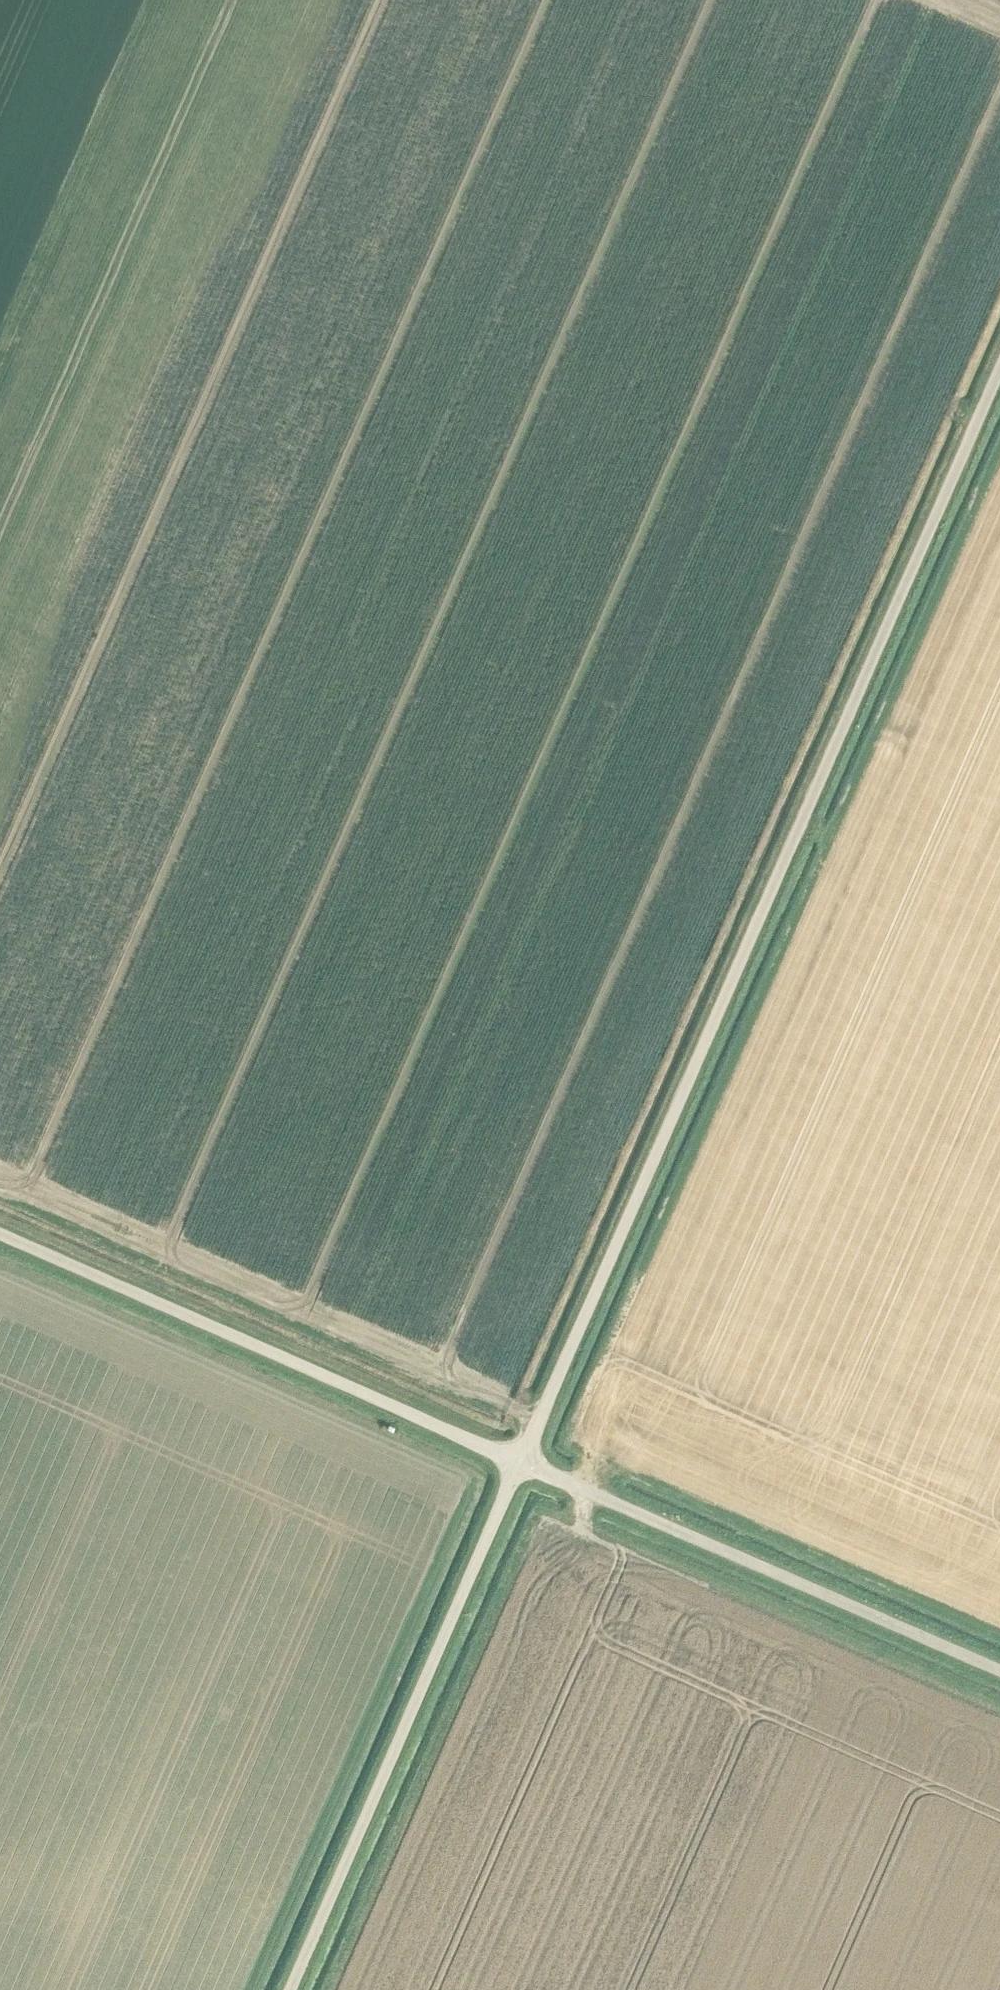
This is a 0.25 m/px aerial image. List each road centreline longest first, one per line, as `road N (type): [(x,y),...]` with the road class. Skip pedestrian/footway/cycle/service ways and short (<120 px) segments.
road 1 (unclassified): [(519,1456),(999,361)]
road 2 (unclassified): [(287,1989),(519,1456)]
road 3 (unclassified): [(519,1456),(0,1231)]
road 4 (unclassified): [(999,1668),(519,1456)]

